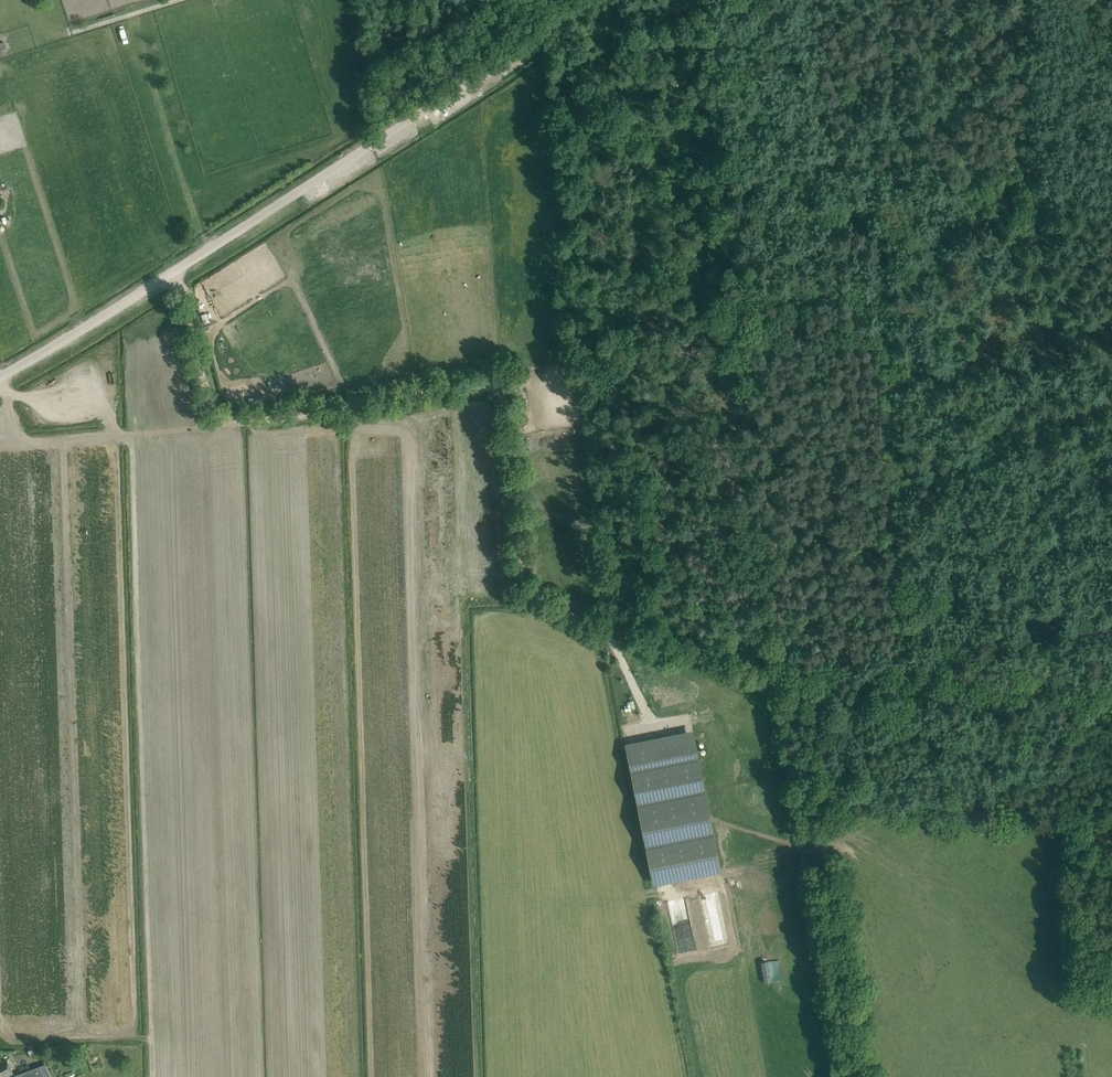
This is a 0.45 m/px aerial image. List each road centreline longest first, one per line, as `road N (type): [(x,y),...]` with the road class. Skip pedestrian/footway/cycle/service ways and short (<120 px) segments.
road 1 (track): [(171,272),(188,303),(208,397),(232,416),(475,381),(502,385),(532,598),(623,634)]
road 2 (unclassified): [(0,376),(268,214),(544,32)]

